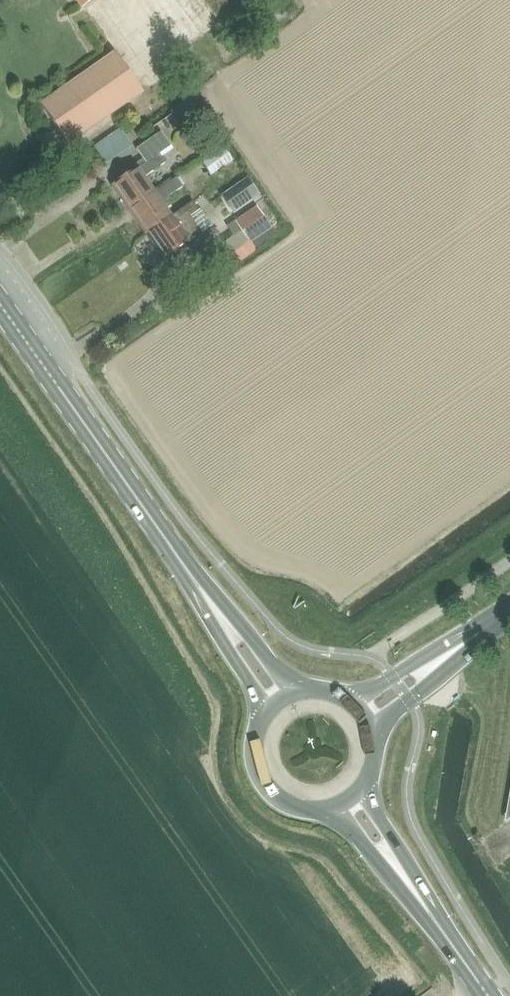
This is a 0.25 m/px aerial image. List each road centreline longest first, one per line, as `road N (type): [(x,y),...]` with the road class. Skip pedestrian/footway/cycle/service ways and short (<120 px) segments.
road 1 (primary): [(193,578),(0,306)]
road 2 (primary): [(305,691),(281,676),(206,583),(193,578)]
road 3 (primary): [(193,578),(191,592),(264,719)]
road 4 (unclassified): [(375,741),(388,718),(475,646),(479,634)]
road 5 (unclassified): [(479,634),(465,633),(371,691),(345,698)]
road 6 (primary): [(326,810),(347,824),(413,907),(429,913)]
road 7 (primary): [(429,913),(429,898),(365,785)]
road 8 (primary): [(264,719),(254,752),(265,785),(291,807),(326,810)]

